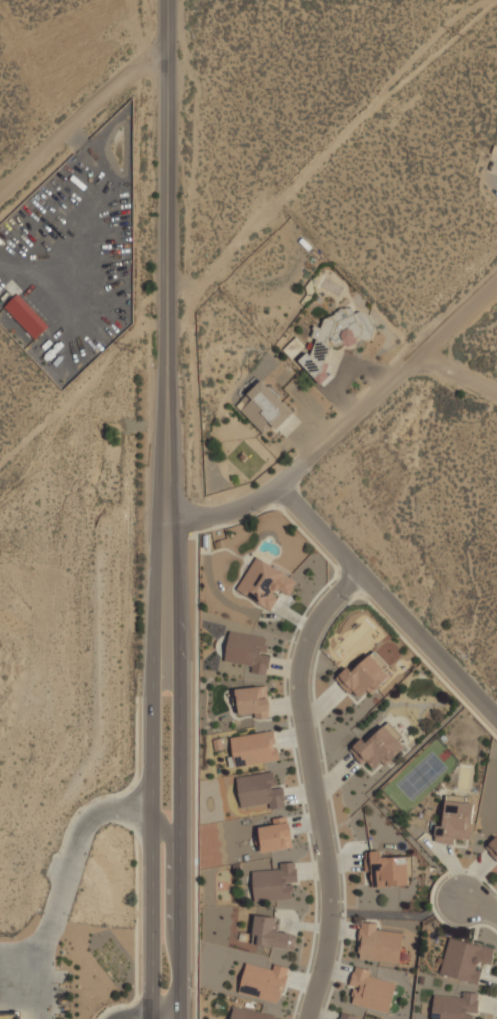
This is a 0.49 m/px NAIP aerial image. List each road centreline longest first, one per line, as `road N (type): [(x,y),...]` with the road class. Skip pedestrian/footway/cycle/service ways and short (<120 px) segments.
road 1 (tertiary): [(179,1018),(178,529),(166,441)]
road 2 (tertiary): [(166,441),(151,1018)]
road 3 (residential): [(361,574),(321,609),(302,650),(297,695),(330,902),(310,1018)]
road 4 (tertiary): [(173,0),(166,441)]
road 5 (residential): [(158,532),(237,510),(279,486),(496,278)]
road 6 (residential): [(279,486),(496,724)]

